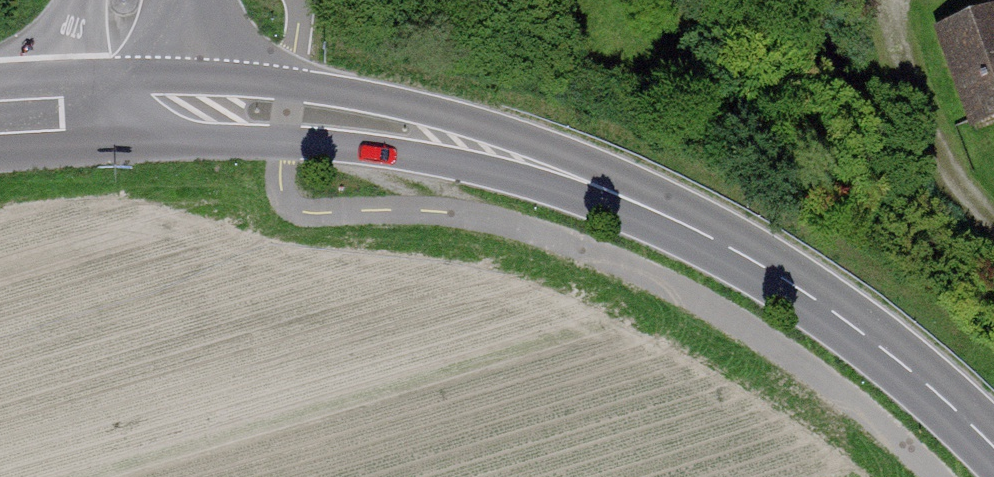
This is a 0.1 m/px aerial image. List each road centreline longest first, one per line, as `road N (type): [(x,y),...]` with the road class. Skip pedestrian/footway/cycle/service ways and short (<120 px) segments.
road 1 (primary): [(993,448),(848,322),(734,247),(620,192),(399,130),(286,114),(116,109)]
road 2 (track): [(880,0),(919,107),(969,203),(993,223)]

